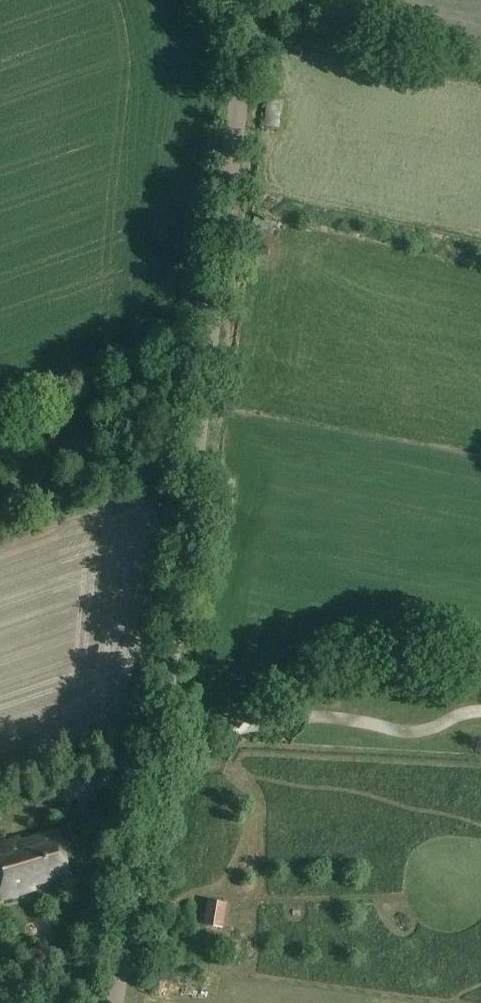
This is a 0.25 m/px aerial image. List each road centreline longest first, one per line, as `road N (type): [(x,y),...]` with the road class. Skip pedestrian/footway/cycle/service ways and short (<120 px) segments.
road 1 (unclassified): [(112,1002),(154,757),(251,0)]

